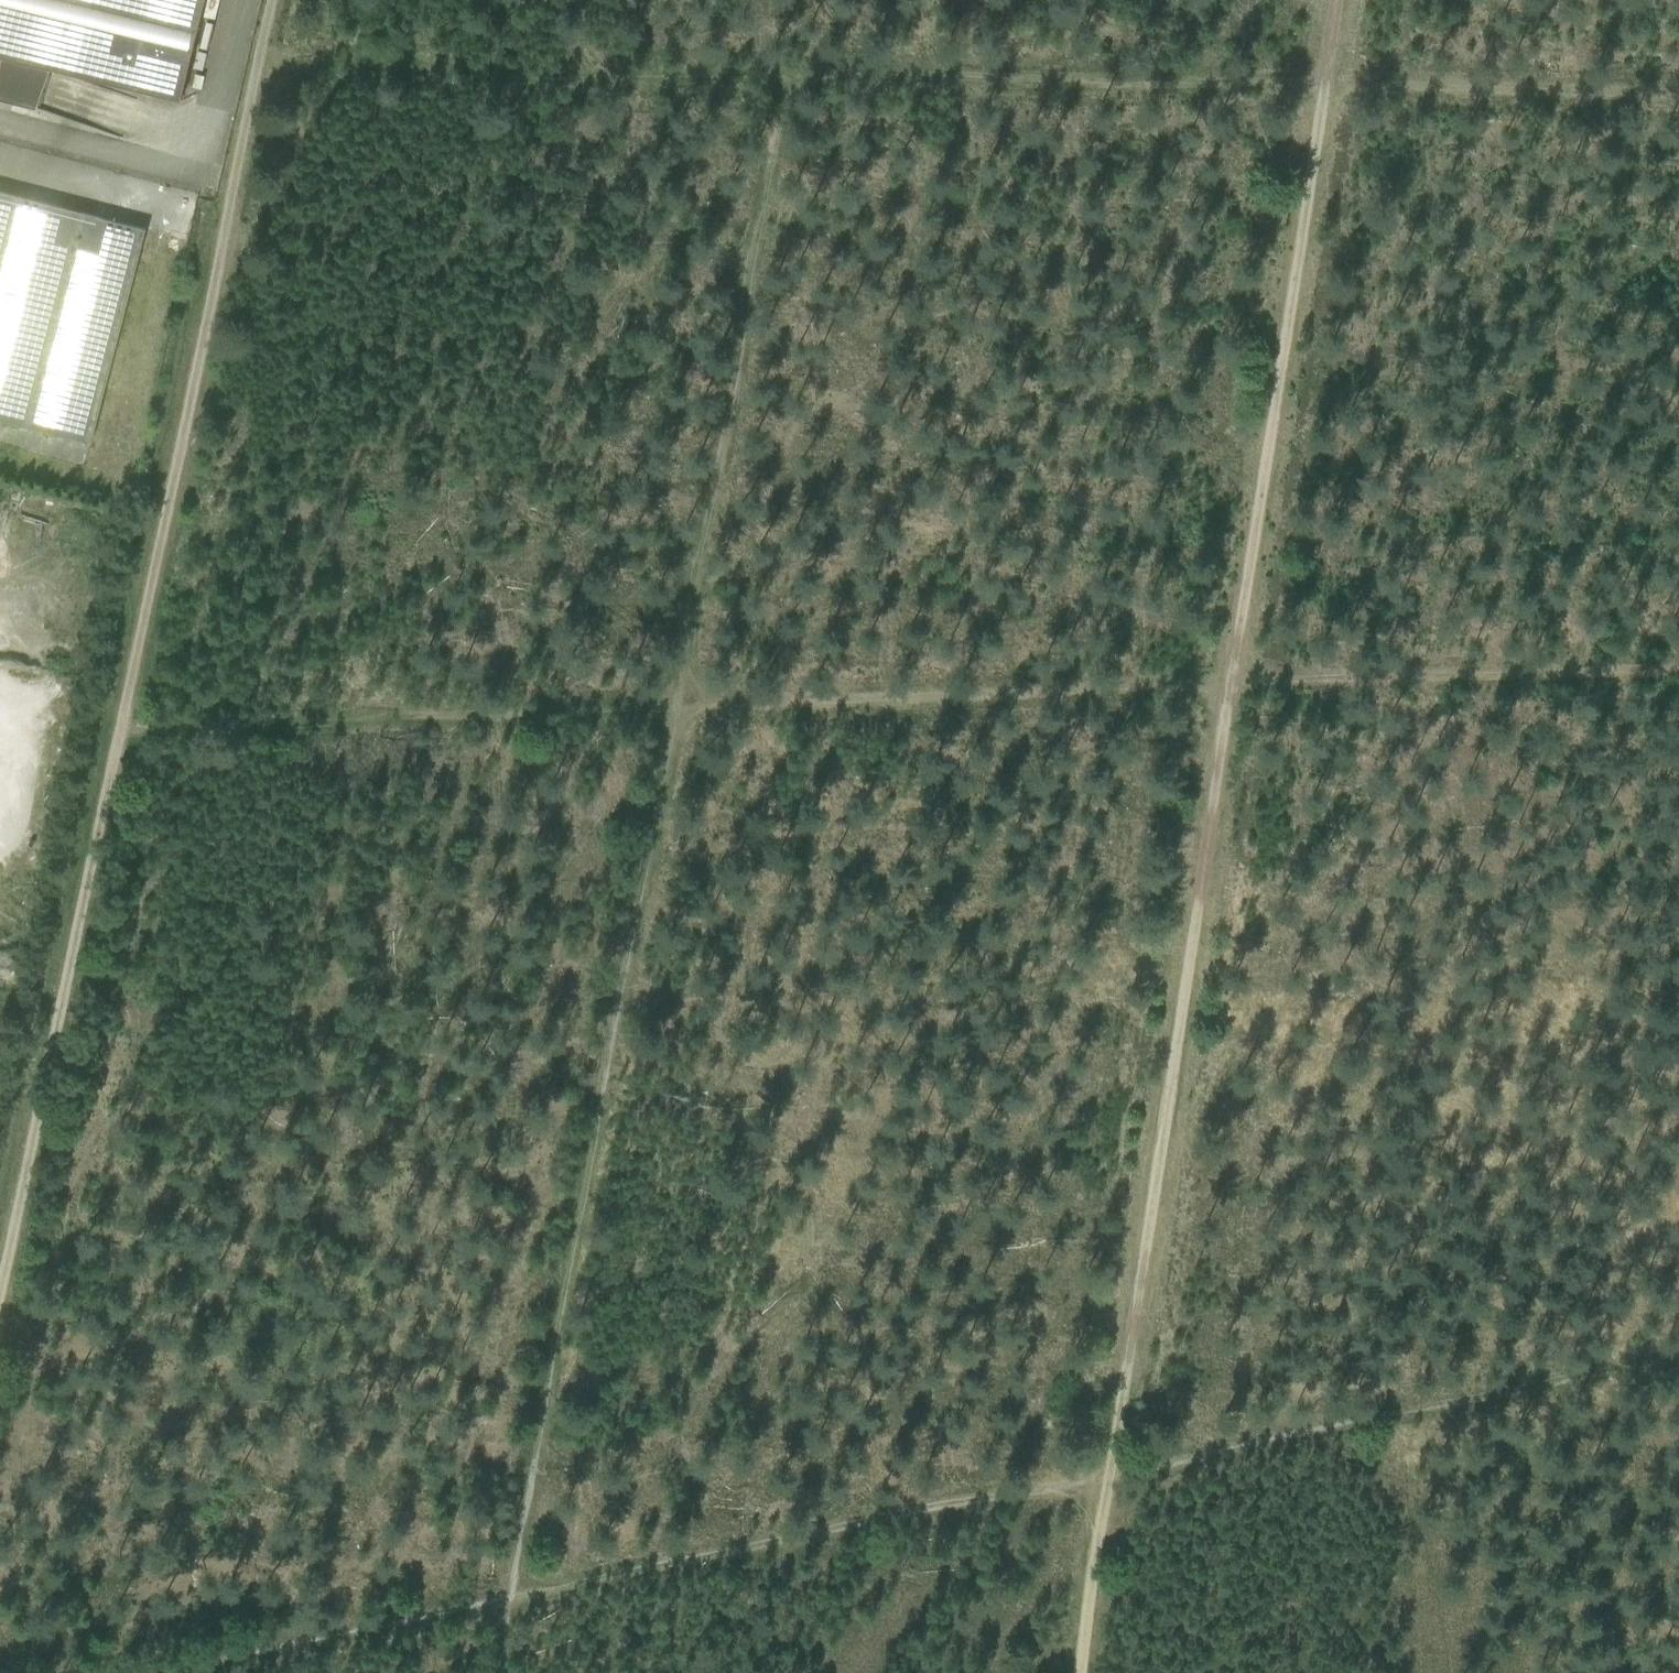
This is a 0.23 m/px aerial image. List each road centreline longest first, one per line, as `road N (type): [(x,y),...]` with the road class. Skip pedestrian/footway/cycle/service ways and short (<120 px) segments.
road 1 (track): [(785,77),(498,1672)]
road 2 (track): [(158,1672),(1678,1358)]
road 3 (track): [(271,0),(0,1282)]
road 4 (track): [(117,725),(1230,686)]
road 5 (track): [(1230,686),(1079,1672)]
road 6 (track): [(1338,0),(1230,686)]
road 7 (track): [(1325,83),(785,77)]
road 8 (track): [(257,67),(785,77)]
road 9 (track): [(1230,686),(1678,668)]
road 10 (track): [(1325,83),(1678,94)]

